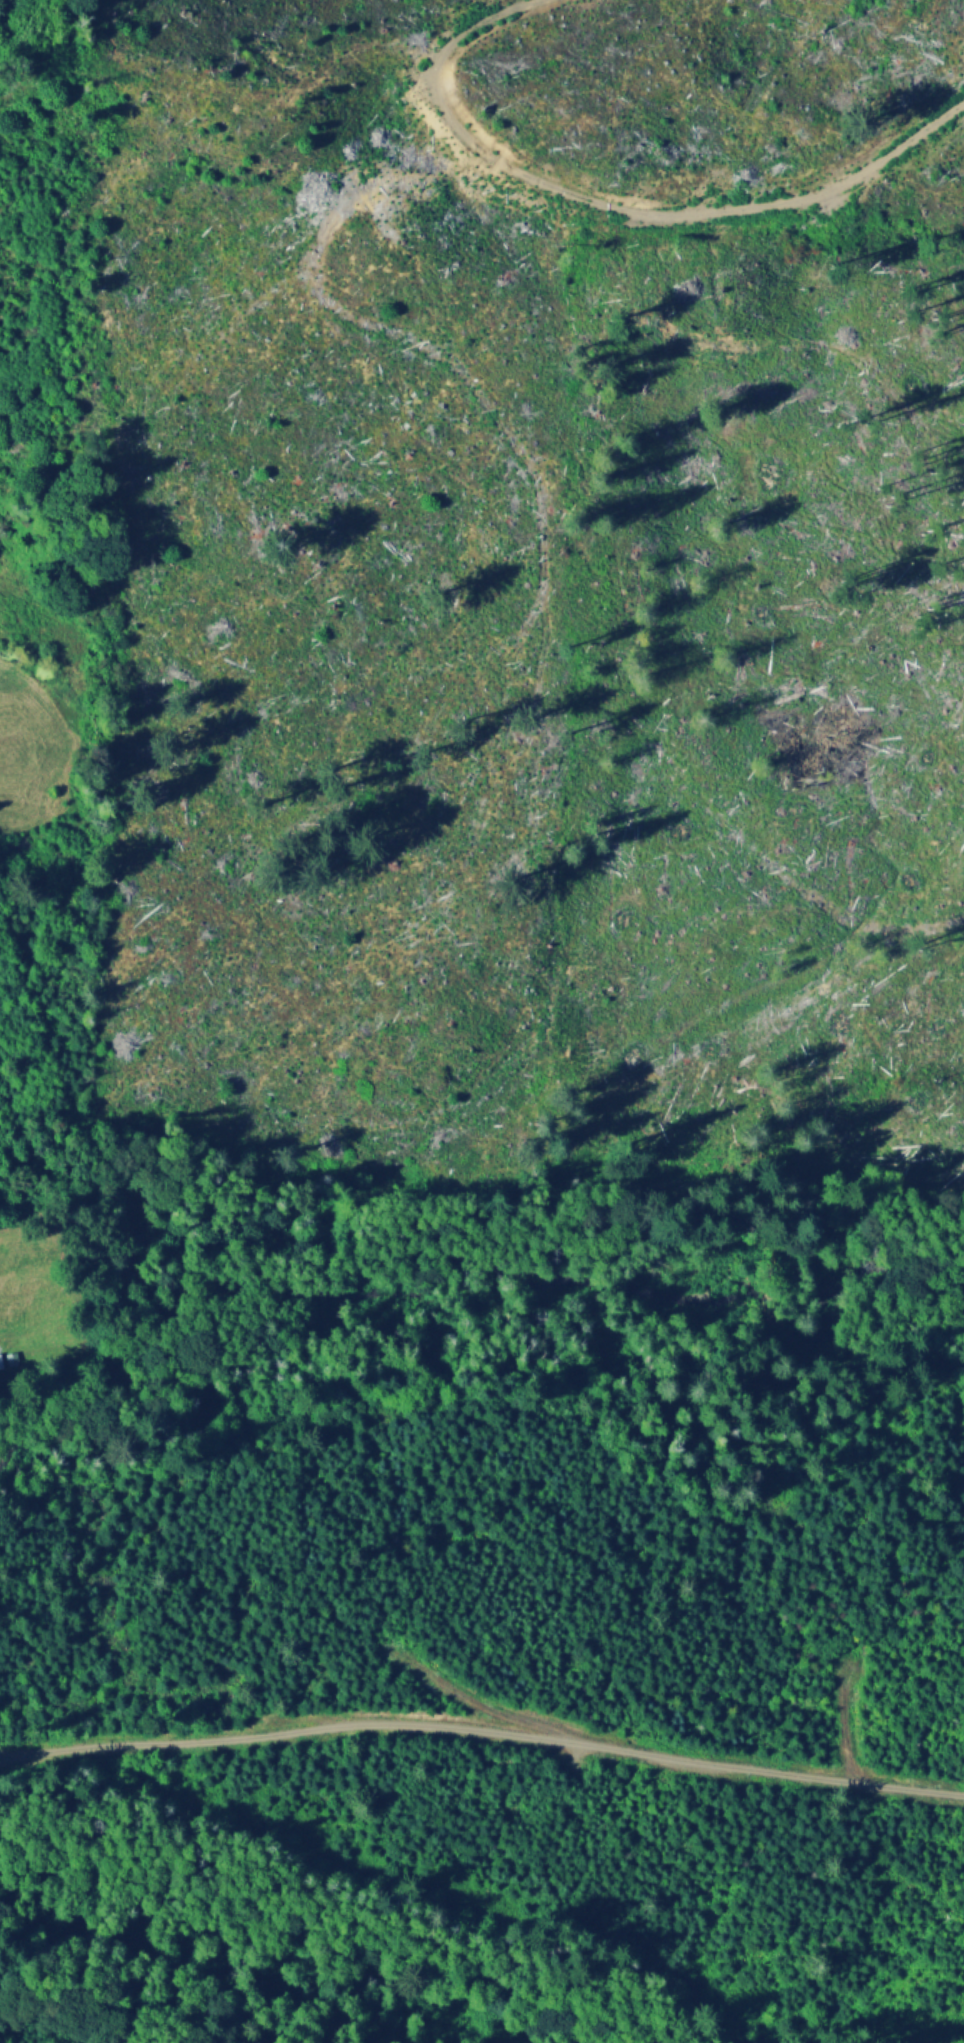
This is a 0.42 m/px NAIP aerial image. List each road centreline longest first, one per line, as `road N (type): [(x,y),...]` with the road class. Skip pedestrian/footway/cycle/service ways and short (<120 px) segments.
road 1 (track): [(963,1794),(414,1725),(0,1757)]
road 2 (track): [(0,1111),(41,1079),(52,1041),(44,990),(0,929)]

